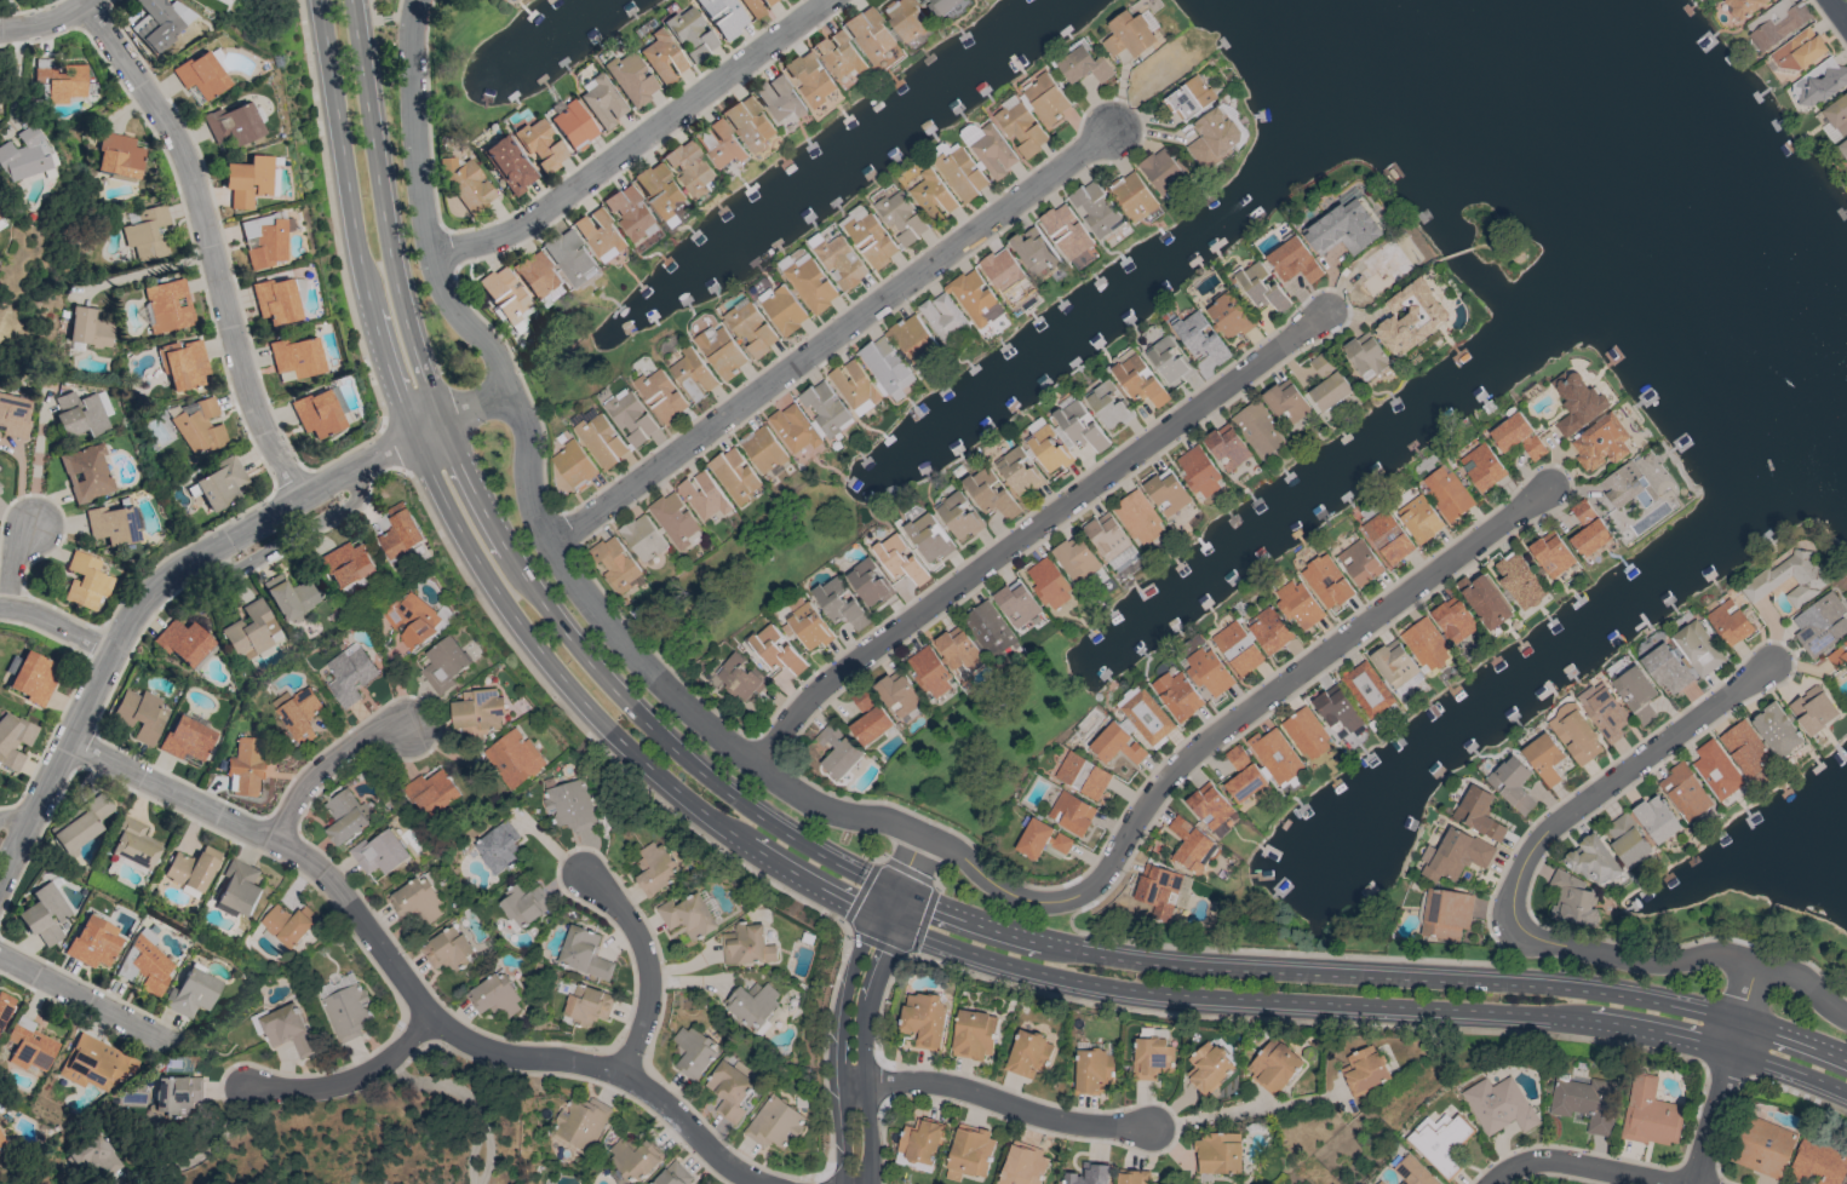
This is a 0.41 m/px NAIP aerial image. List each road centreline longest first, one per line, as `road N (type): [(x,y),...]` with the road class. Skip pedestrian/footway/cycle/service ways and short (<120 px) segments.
road 1 (residential): [(550,545),(660,682),(757,764),(813,803),(887,820),(962,856),(1011,896),(1055,901),(1095,883),(1140,809),(1188,754),(1545,488)]
road 2 (tertiary): [(890,907),(1100,971),(1613,1006),(1736,1034),(1846,1078)]
road 3 (tertiary): [(319,0),(360,257),(413,435),(480,569),(602,725)]
road 4 (tertiary): [(627,706),(527,582),(440,421),(398,295),(350,0)]
road 5 (residential): [(1771,663),(1554,821),(1522,858),(1510,907),(1518,930),(1548,943),(1648,964),(1727,954),(1784,970),(1846,1018)]
road 6 (residential): [(509,390),(392,446),(149,591),(0,880)]
road 7 (residential): [(757,764),(833,678),(1325,314)]
road 8 (residential): [(1113,132),(550,545)]
road 9 (residential): [(416,0),(414,148),(431,253),(441,287),(494,352),(524,424),(530,499),(550,545)]
road 10 (residential): [(85,1),(190,160),(246,387),(302,498)]
road 11 (residential): [(756,1183),(732,1172),(623,1070),(430,1017),(351,910)]
road 12 (residential): [(830,0),(530,220),(499,237),(431,253)]
road 13 (residential): [(856,1183),(853,1015),(919,835)]
road 14 (tertiary): [(602,725),(696,809),(793,874),(854,906),(890,907)]
road 15 (tertiary): [(890,907),(867,880),(707,780),(627,706)]
road 16 (residential): [(69,743),(275,839),(351,910)]
road 17 (residential): [(854,1086),(956,1087),(1055,1120),(1147,1126)]
road 18 (residential): [(1692,1183),(1755,962)]
road 19 (residential): [(623,1070),(644,1015),(647,967),(627,918),(581,872)]
road 20 (residential): [(430,1017),(392,1061),(319,1090),(256,1086)]
road 21 (residential): [(1489,1183),(1528,1161),(1555,1160),(1671,1183)]
road 22 (residential): [(411,726),(366,735),(321,768),(275,839)]
road 23 (residential): [(0,957),(157,1034)]
road 24 (residential): [(113,650),(47,620),(0,609)]

